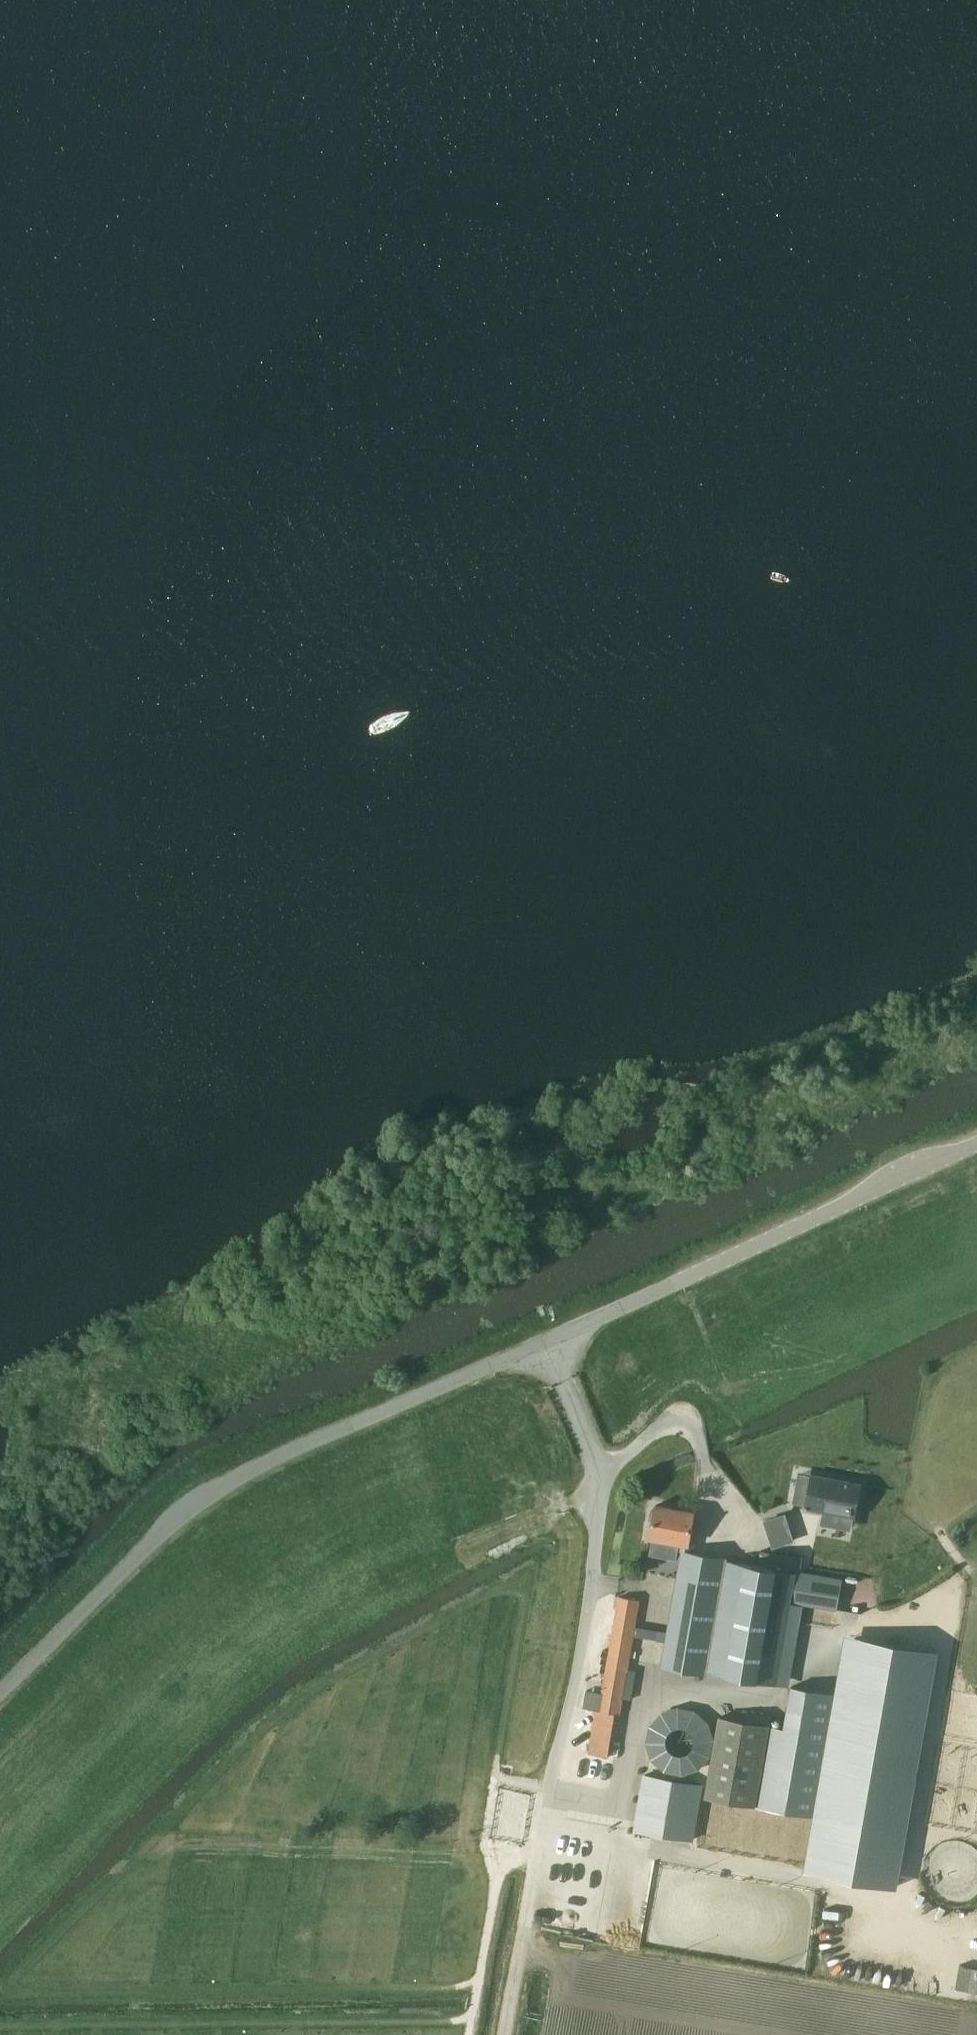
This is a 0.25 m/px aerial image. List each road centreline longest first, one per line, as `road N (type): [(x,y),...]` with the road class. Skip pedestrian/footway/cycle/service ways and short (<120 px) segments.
road 1 (tertiary): [(0,1685),(215,1480),(976,1142)]
road 2 (track): [(507,2034),(559,1781)]

